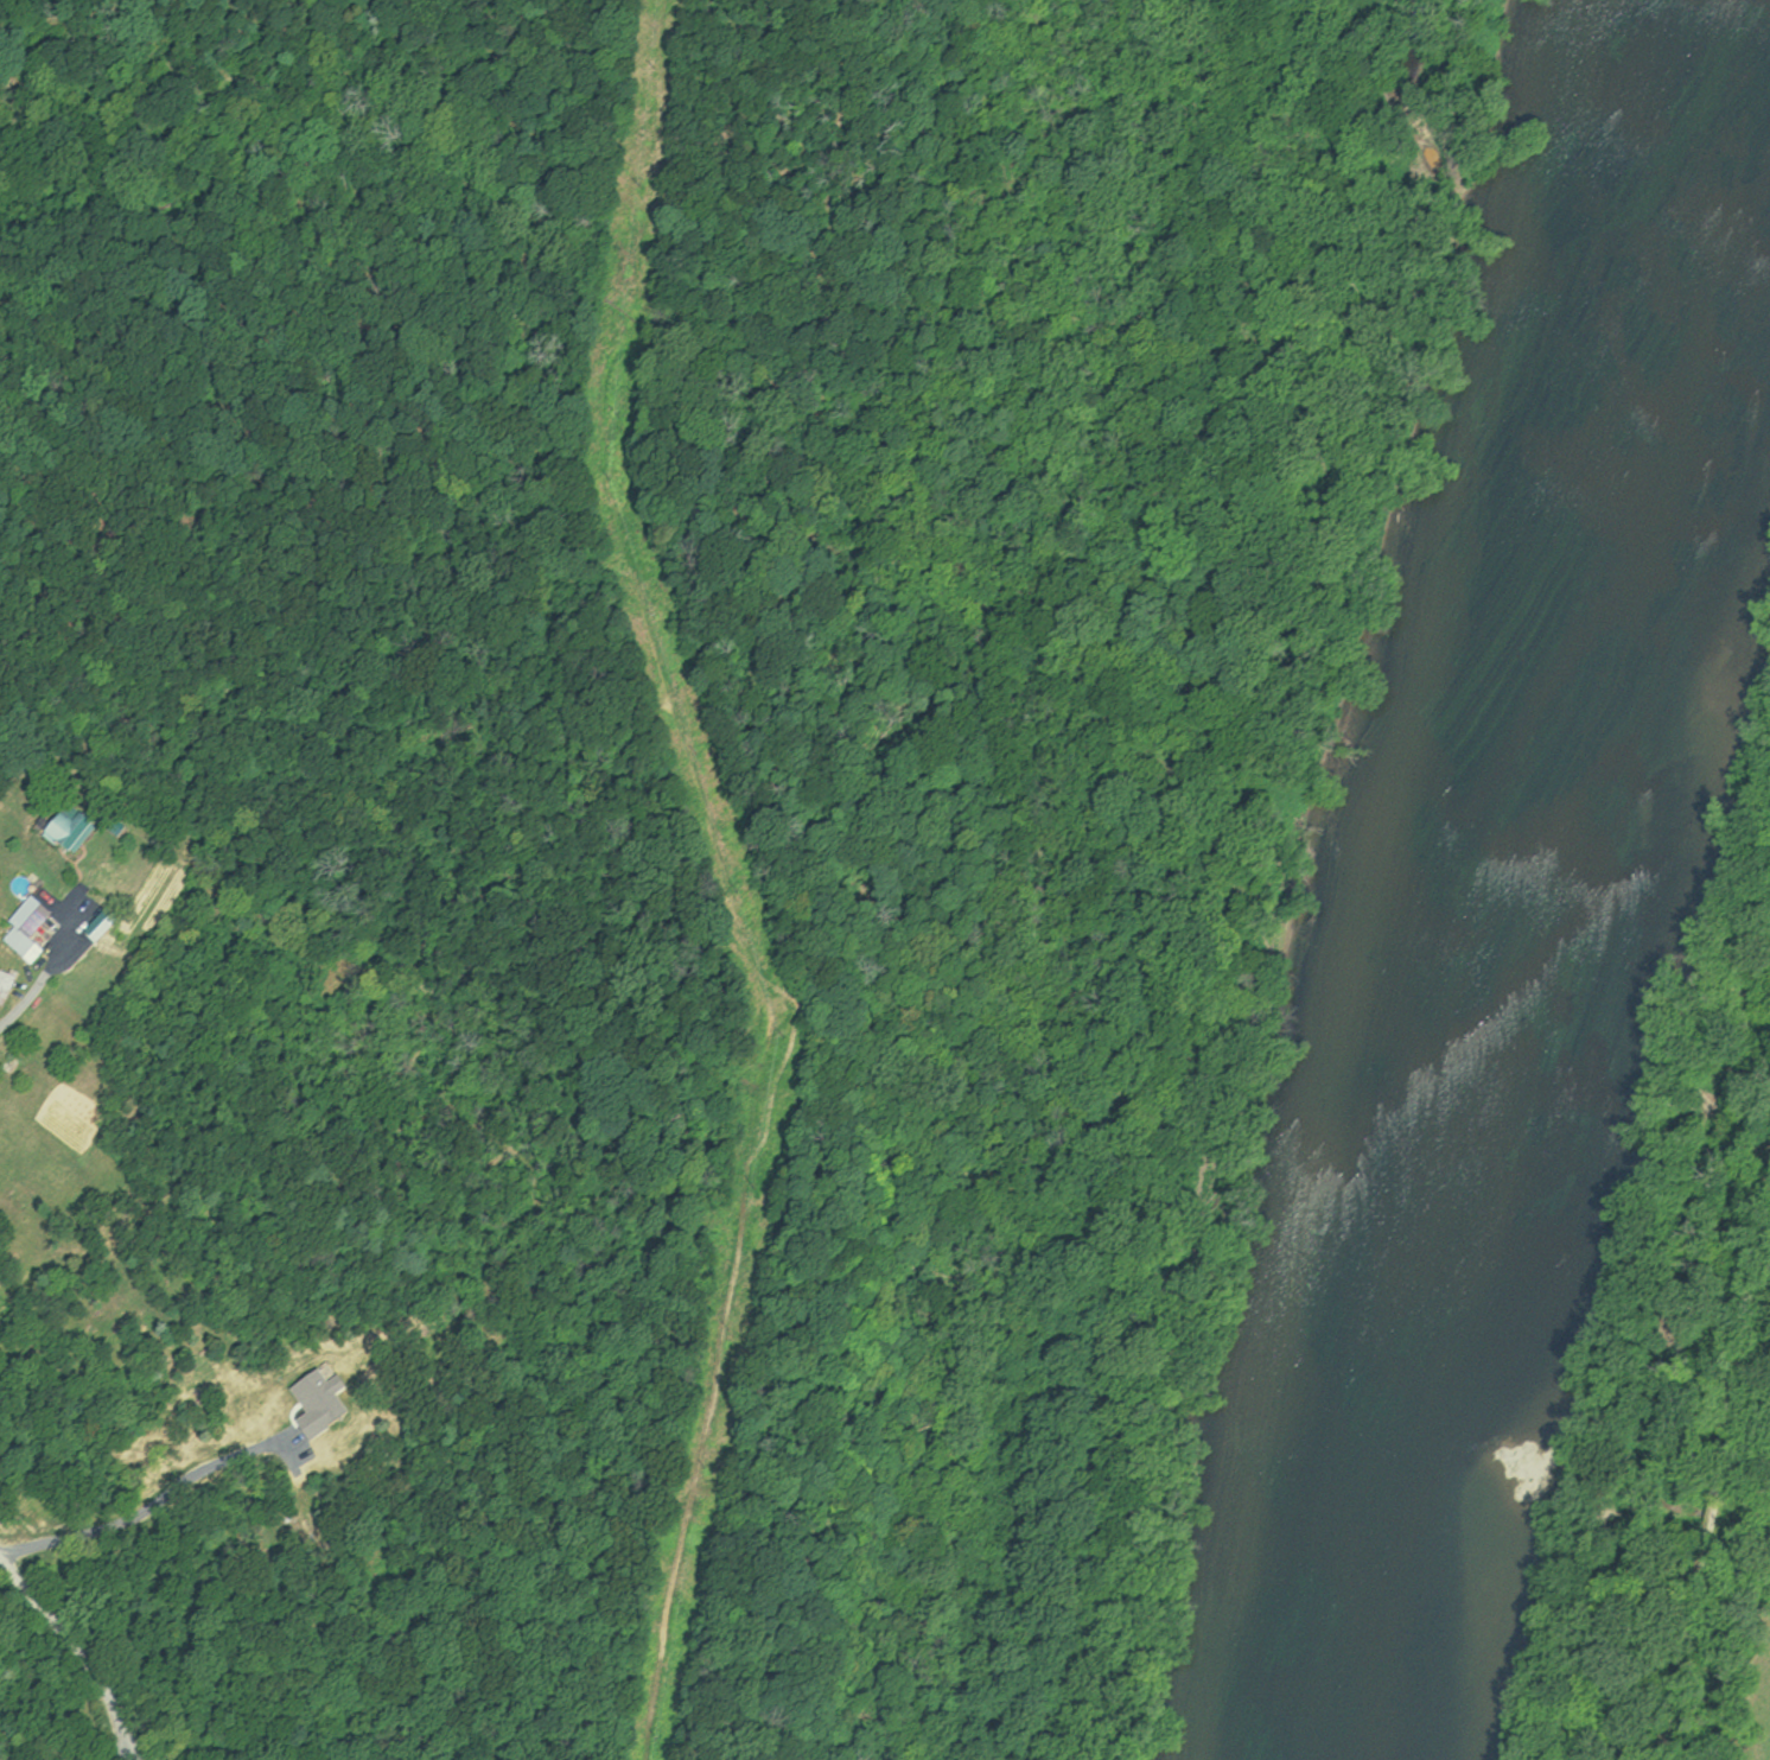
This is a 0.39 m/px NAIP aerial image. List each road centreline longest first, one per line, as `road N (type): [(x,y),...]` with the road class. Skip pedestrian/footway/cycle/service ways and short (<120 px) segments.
road 1 (residential): [(0,1554),(93,1659),(142,1759)]
road 2 (residential): [(0,1027),(42,984),(75,926)]

